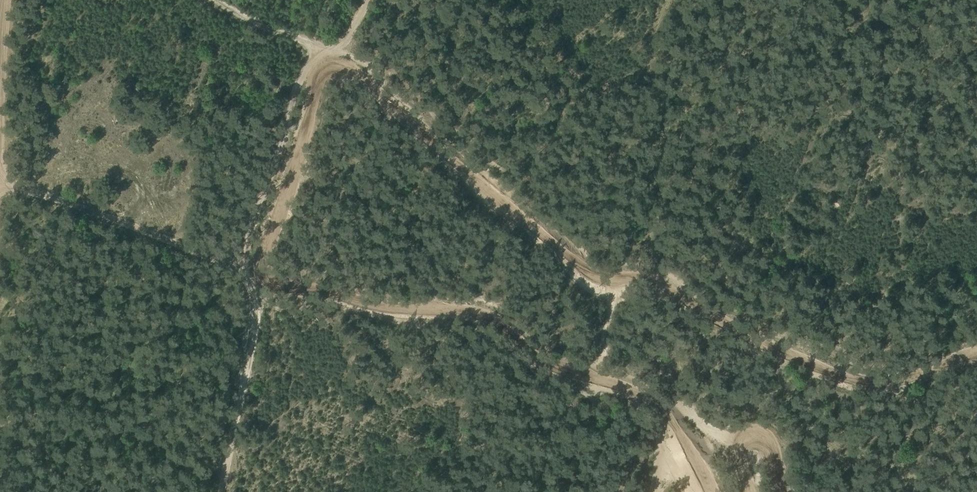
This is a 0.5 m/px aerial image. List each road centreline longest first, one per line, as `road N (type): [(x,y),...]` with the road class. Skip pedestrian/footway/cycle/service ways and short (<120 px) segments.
road 1 (track): [(257,268),(0,184)]
road 2 (track): [(213,0),(314,43),(345,29),(366,0)]

